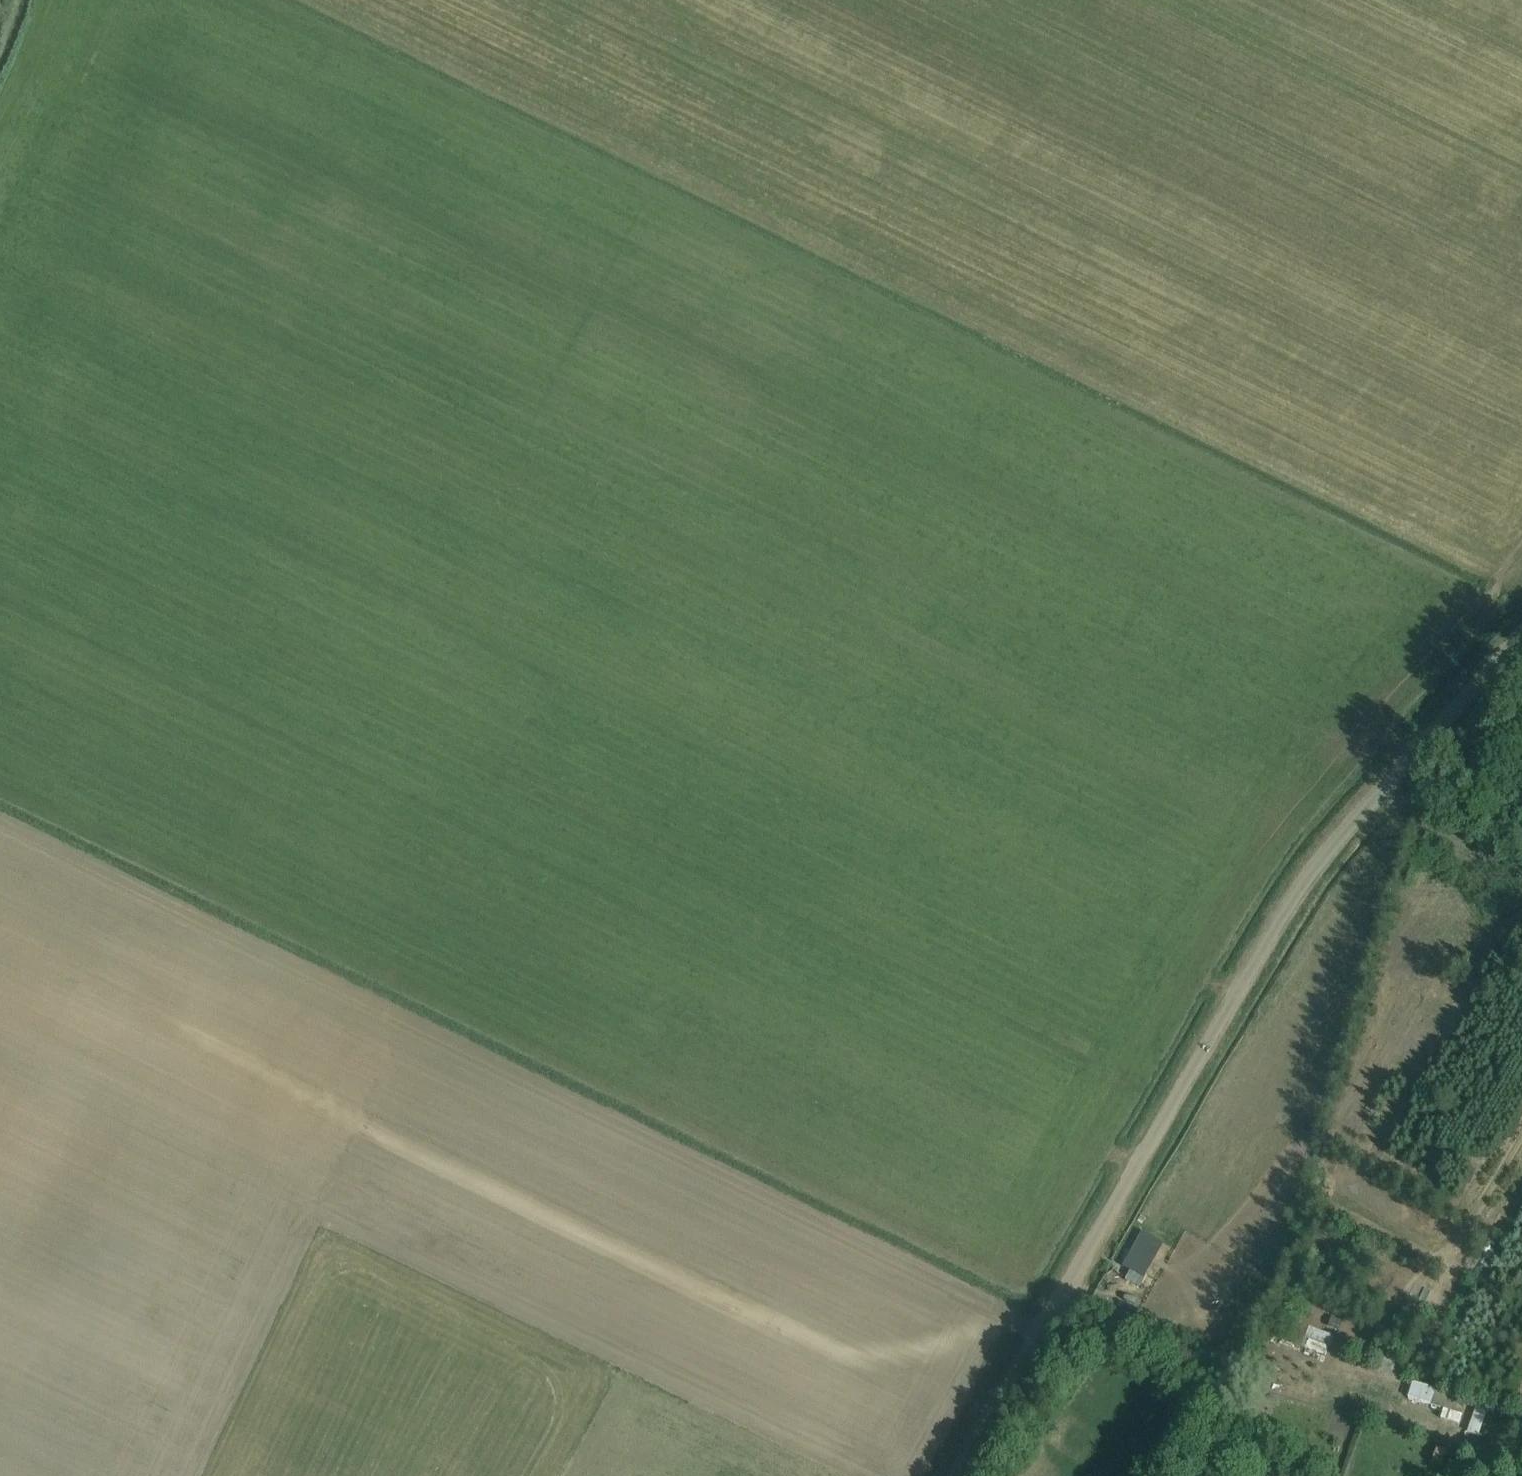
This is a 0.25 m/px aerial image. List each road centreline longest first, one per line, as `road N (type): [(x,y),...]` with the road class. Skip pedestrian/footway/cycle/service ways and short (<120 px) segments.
road 1 (unclassified): [(955,1475),(1309,876),(1521,633)]

